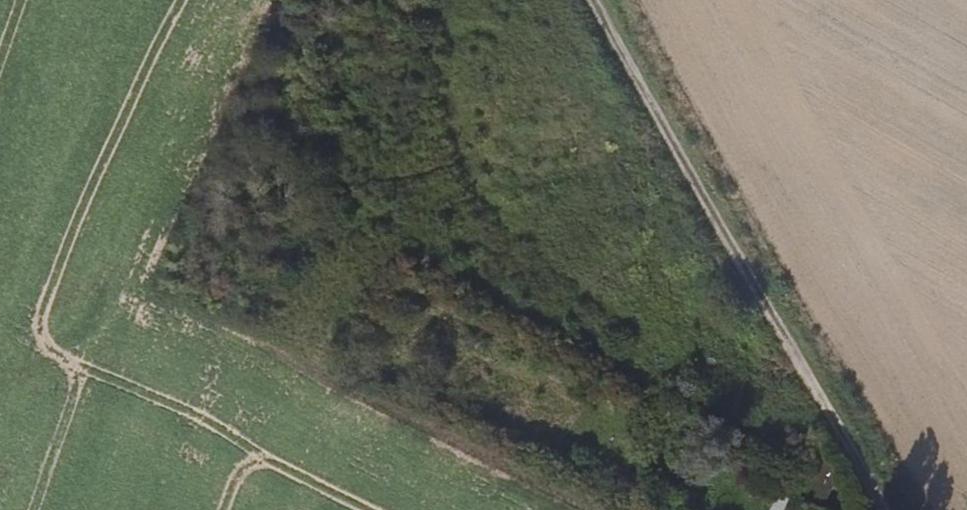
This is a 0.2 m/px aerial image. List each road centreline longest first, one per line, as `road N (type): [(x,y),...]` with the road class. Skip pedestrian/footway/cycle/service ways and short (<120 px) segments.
road 1 (track): [(590,0),(874,509)]

